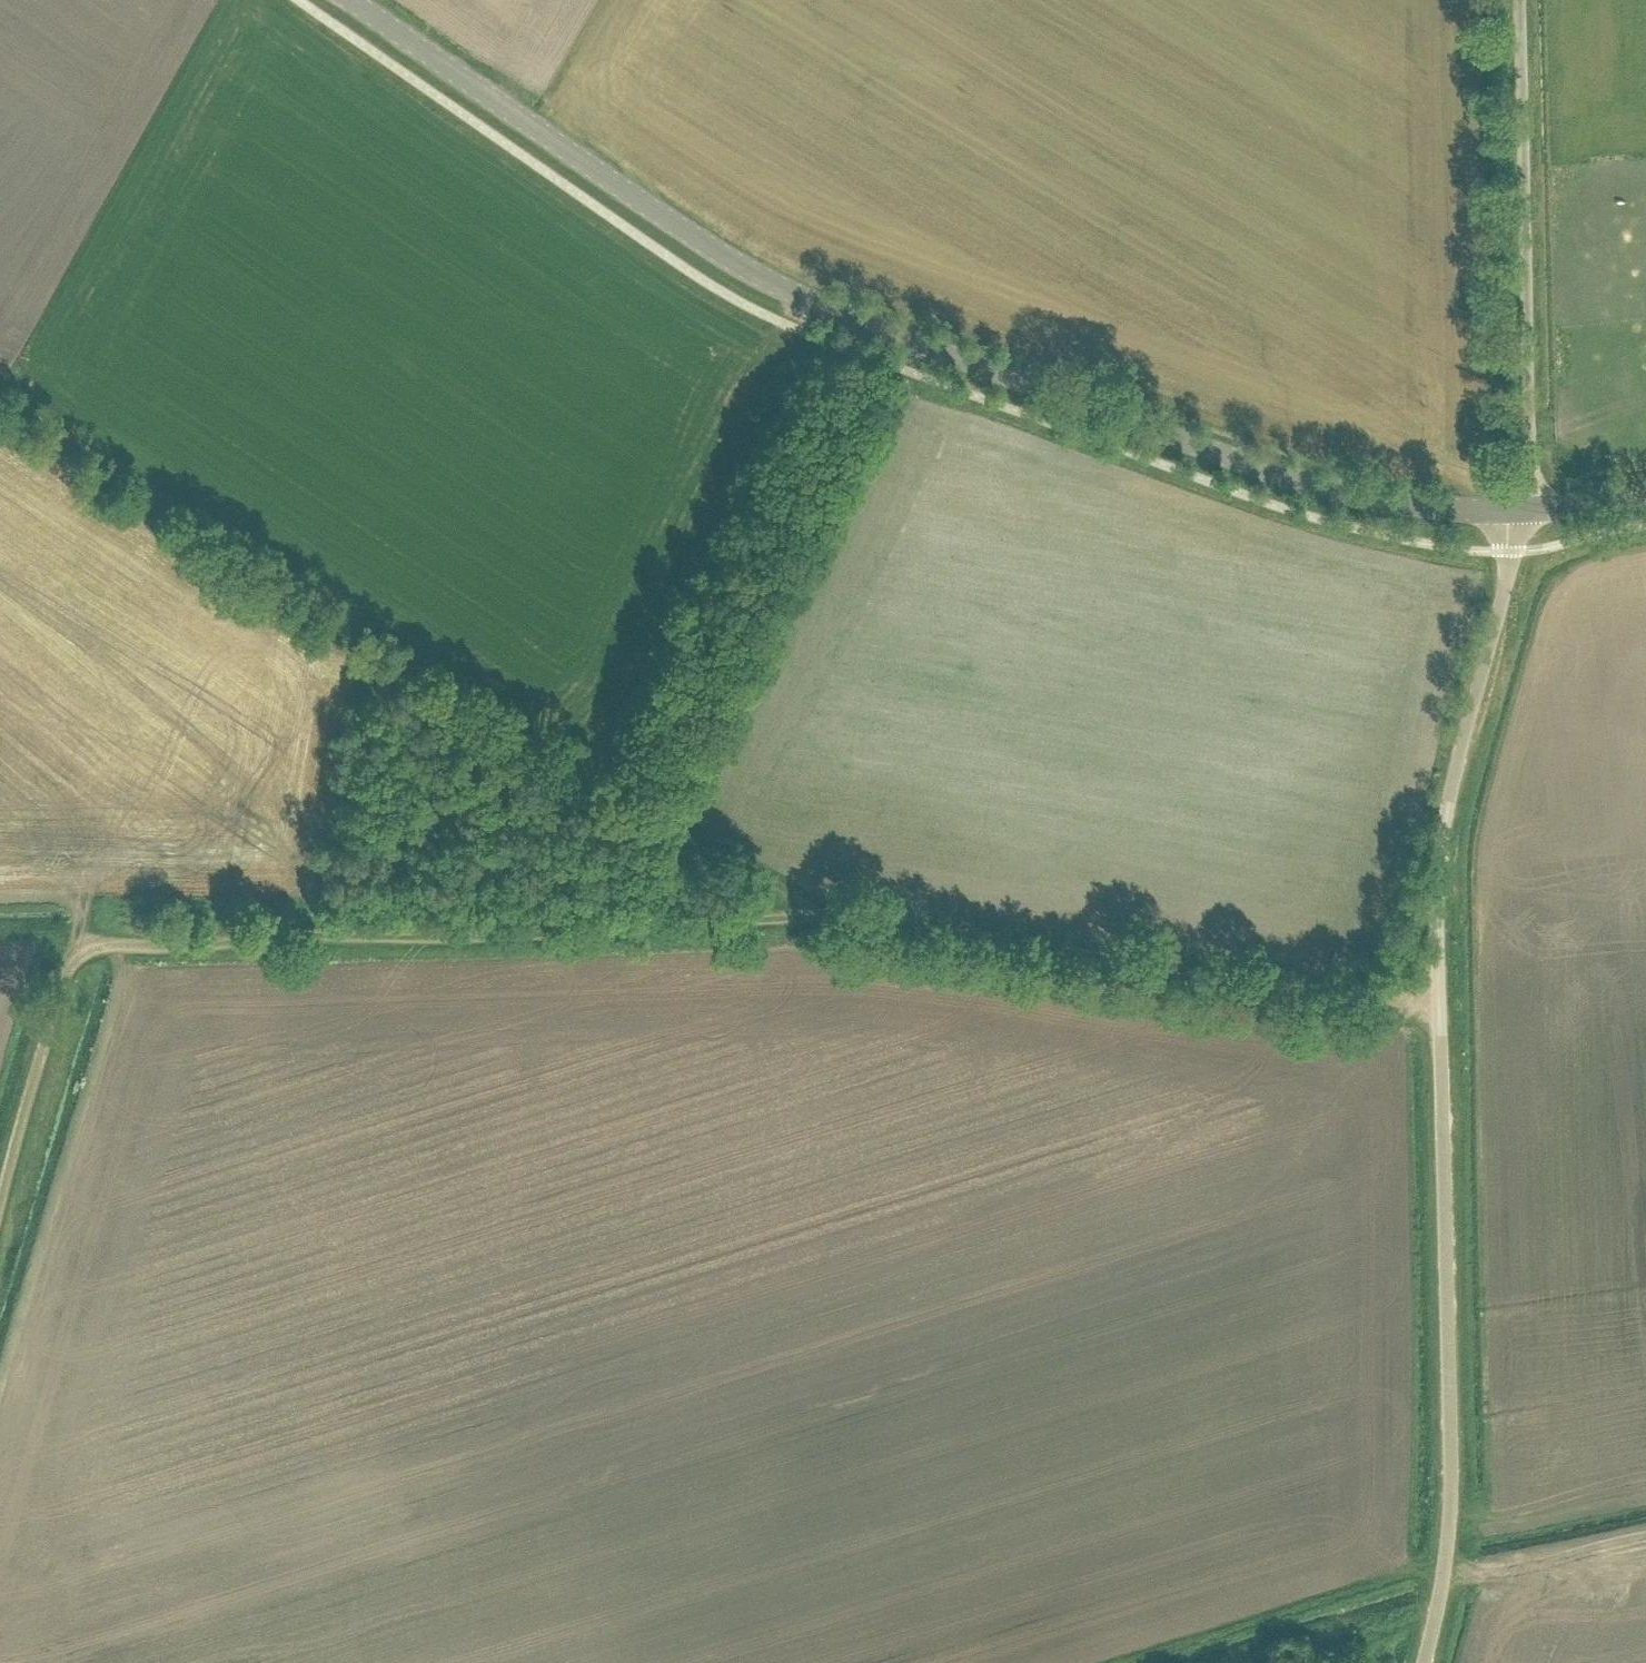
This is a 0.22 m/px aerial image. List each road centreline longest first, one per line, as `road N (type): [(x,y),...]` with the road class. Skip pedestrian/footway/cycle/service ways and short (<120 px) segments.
road 1 (tertiary): [(1518,513),(1409,504),(1238,458),(776,284),(353,0)]
road 2 (unclassified): [(1423,1662),(1448,1488),(1438,867),(1445,800),(1518,513)]
road 3 (track): [(0,1195),(62,978),(81,953),(110,942),(834,922)]
road 4 (track): [(0,392),(834,922)]
road 5 (track): [(834,922),(1439,1008)]
road 6 (track): [(1518,513),(1532,454),(1521,0)]
road 7 (tertiary): [(1645,493),(1518,513)]

